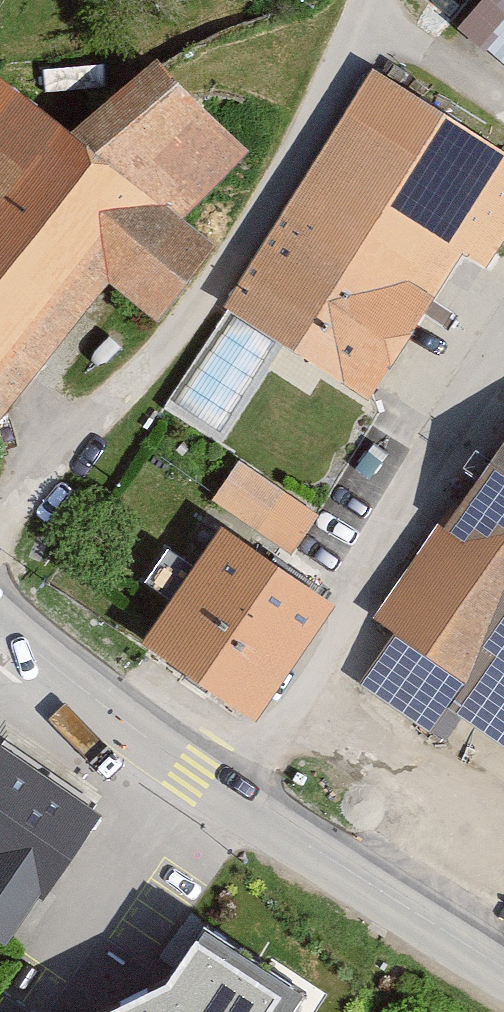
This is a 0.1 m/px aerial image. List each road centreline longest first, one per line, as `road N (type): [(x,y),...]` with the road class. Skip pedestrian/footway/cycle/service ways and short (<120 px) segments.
road 1 (residential): [(364,0),(211,300),(0,523)]
road 2 (tertiary): [(503,970),(194,775),(0,624)]

